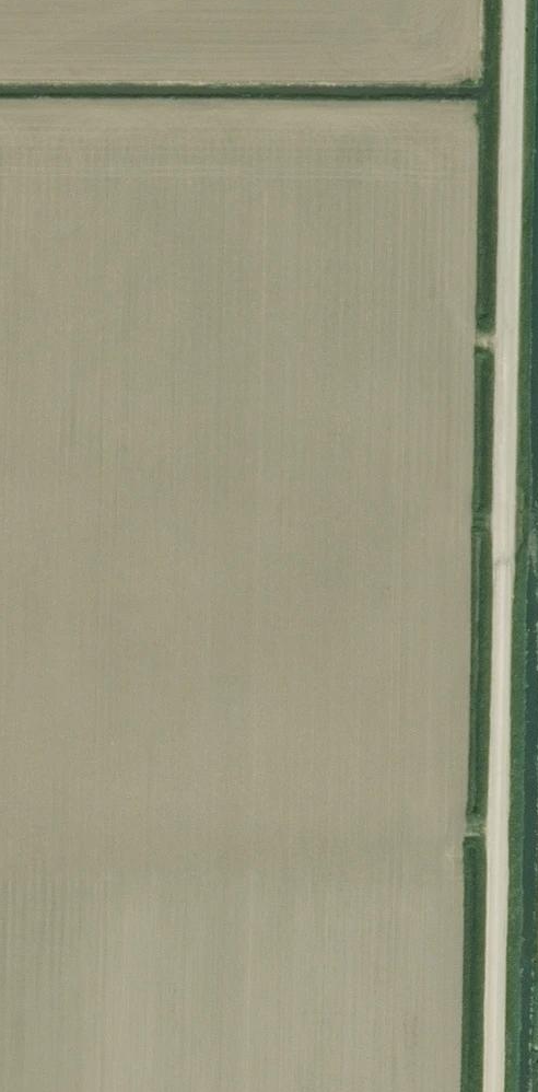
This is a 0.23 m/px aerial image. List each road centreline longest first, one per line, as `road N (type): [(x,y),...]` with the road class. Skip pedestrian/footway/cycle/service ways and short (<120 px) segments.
road 1 (unclassified): [(493,1091),(513,0)]

